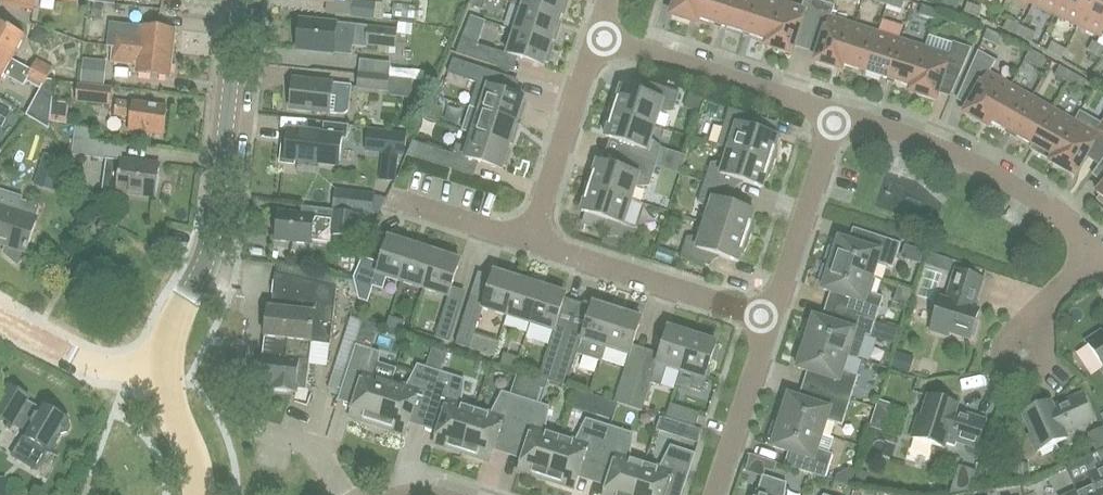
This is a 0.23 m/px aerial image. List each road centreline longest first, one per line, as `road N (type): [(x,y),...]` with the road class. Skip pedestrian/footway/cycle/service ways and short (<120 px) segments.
road 1 (tertiary): [(162,371),(216,229),(240,0)]
road 2 (residential): [(834,119),(953,155),(1019,190),(1100,251)]
road 3 (residential): [(769,321),(529,240)]
road 4 (residential): [(596,36),(834,119)]
road 5 (residential): [(529,240),(596,36)]
road 6 (residential): [(769,321),(834,119)]
road 7 (residential): [(716,494),(769,321)]
road 8 (residential): [(162,371),(98,367),(0,319)]
road 9 (residential): [(529,240),(397,199)]
road 10 (residential): [(1100,251),(1046,305),(1022,353)]
road 11 (tertiary): [(198,494),(195,463),(162,371)]

